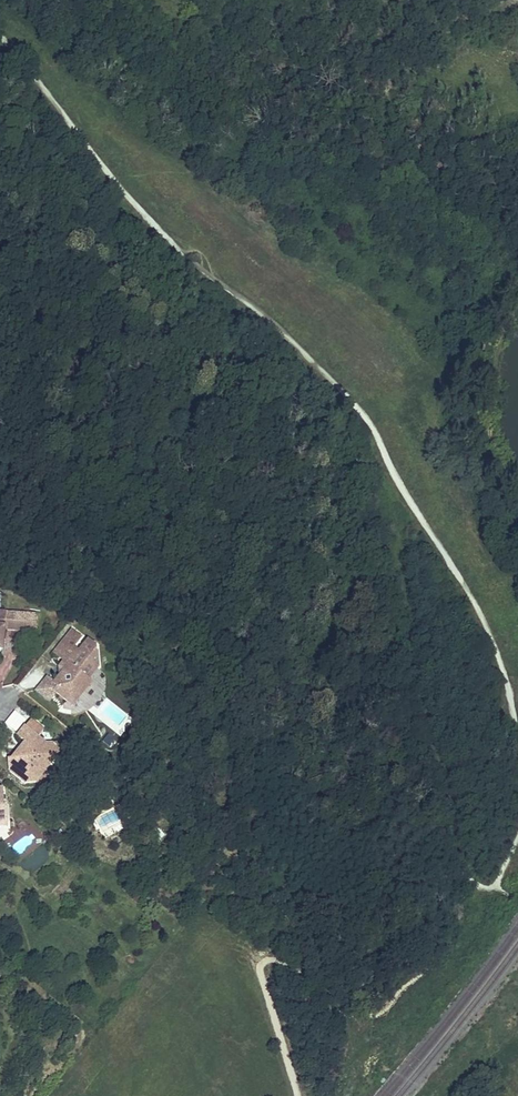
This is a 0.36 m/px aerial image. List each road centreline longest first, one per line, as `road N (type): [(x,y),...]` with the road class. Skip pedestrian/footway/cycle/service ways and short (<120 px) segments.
road 1 (track): [(0,21),(174,233),(363,406),(412,508),(482,616),(517,729)]
road 2 (track): [(297,1095),(262,963),(312,970),(359,1006),(382,1000),(423,966),(442,887),(493,880)]

